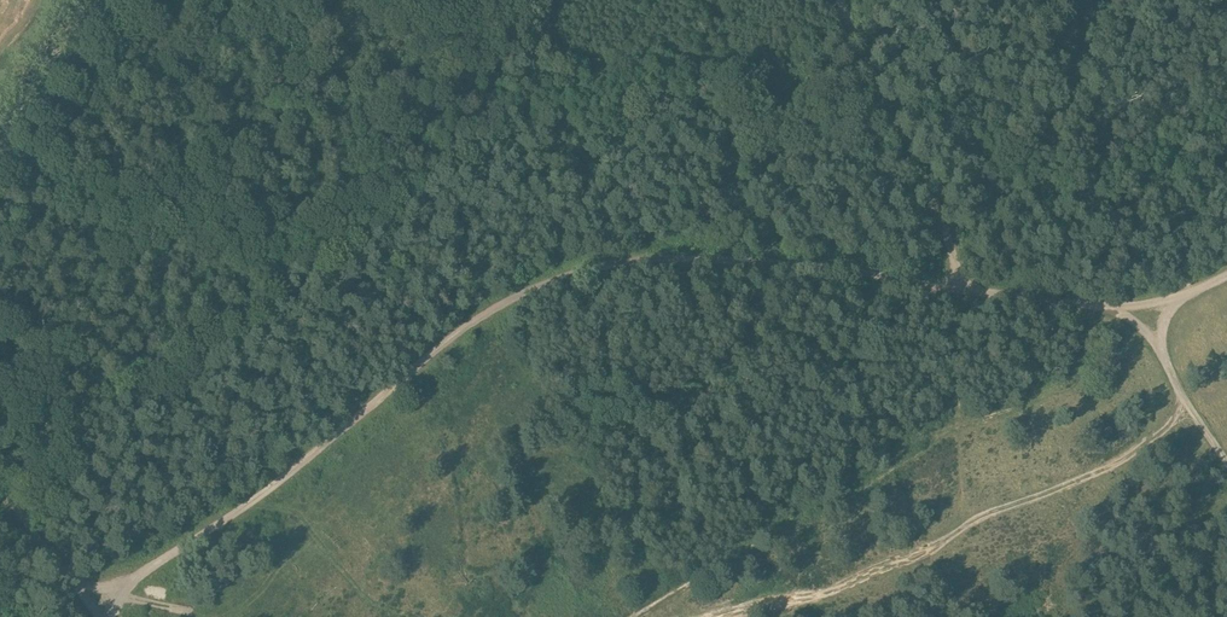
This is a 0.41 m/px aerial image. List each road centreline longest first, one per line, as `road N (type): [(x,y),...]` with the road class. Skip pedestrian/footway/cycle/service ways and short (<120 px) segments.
road 1 (track): [(107,616),(119,588),(214,528),(499,304),(566,282),(640,271),(857,265),(902,282),(1110,309),(1156,332)]
road 2 (track): [(639,616),(960,427),(1023,407),(1156,332)]
road 3 (track): [(727,616),(812,602),(960,531),(983,506),(1025,500),(1096,471),(1145,435),(1161,352)]
road 4 (track): [(841,0),(881,104),(952,248),(957,287)]
road 5 (track): [(95,616),(0,486)]
road 6 (track): [(1156,332),(1226,463)]

